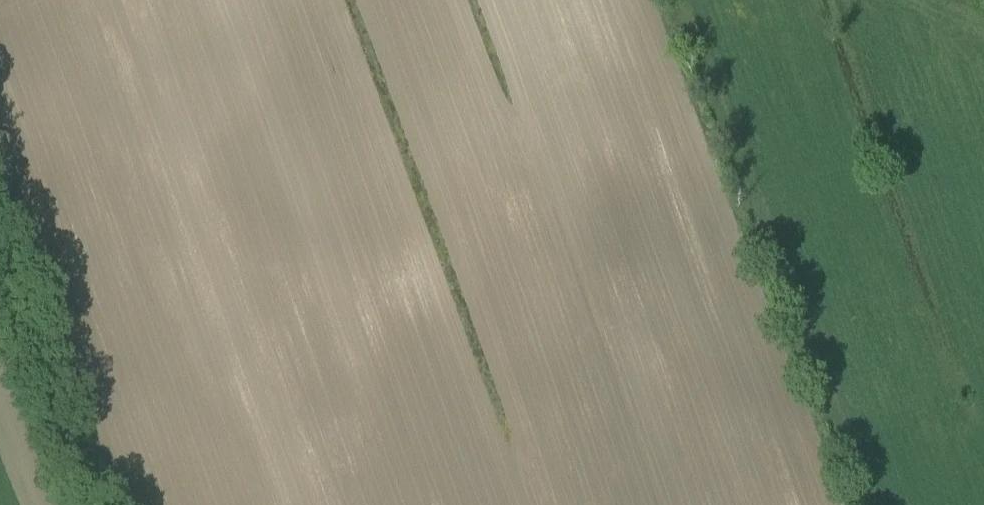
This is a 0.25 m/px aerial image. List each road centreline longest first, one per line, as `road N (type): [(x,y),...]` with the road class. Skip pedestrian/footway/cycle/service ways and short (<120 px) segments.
road 1 (track): [(0,249),(94,504)]

